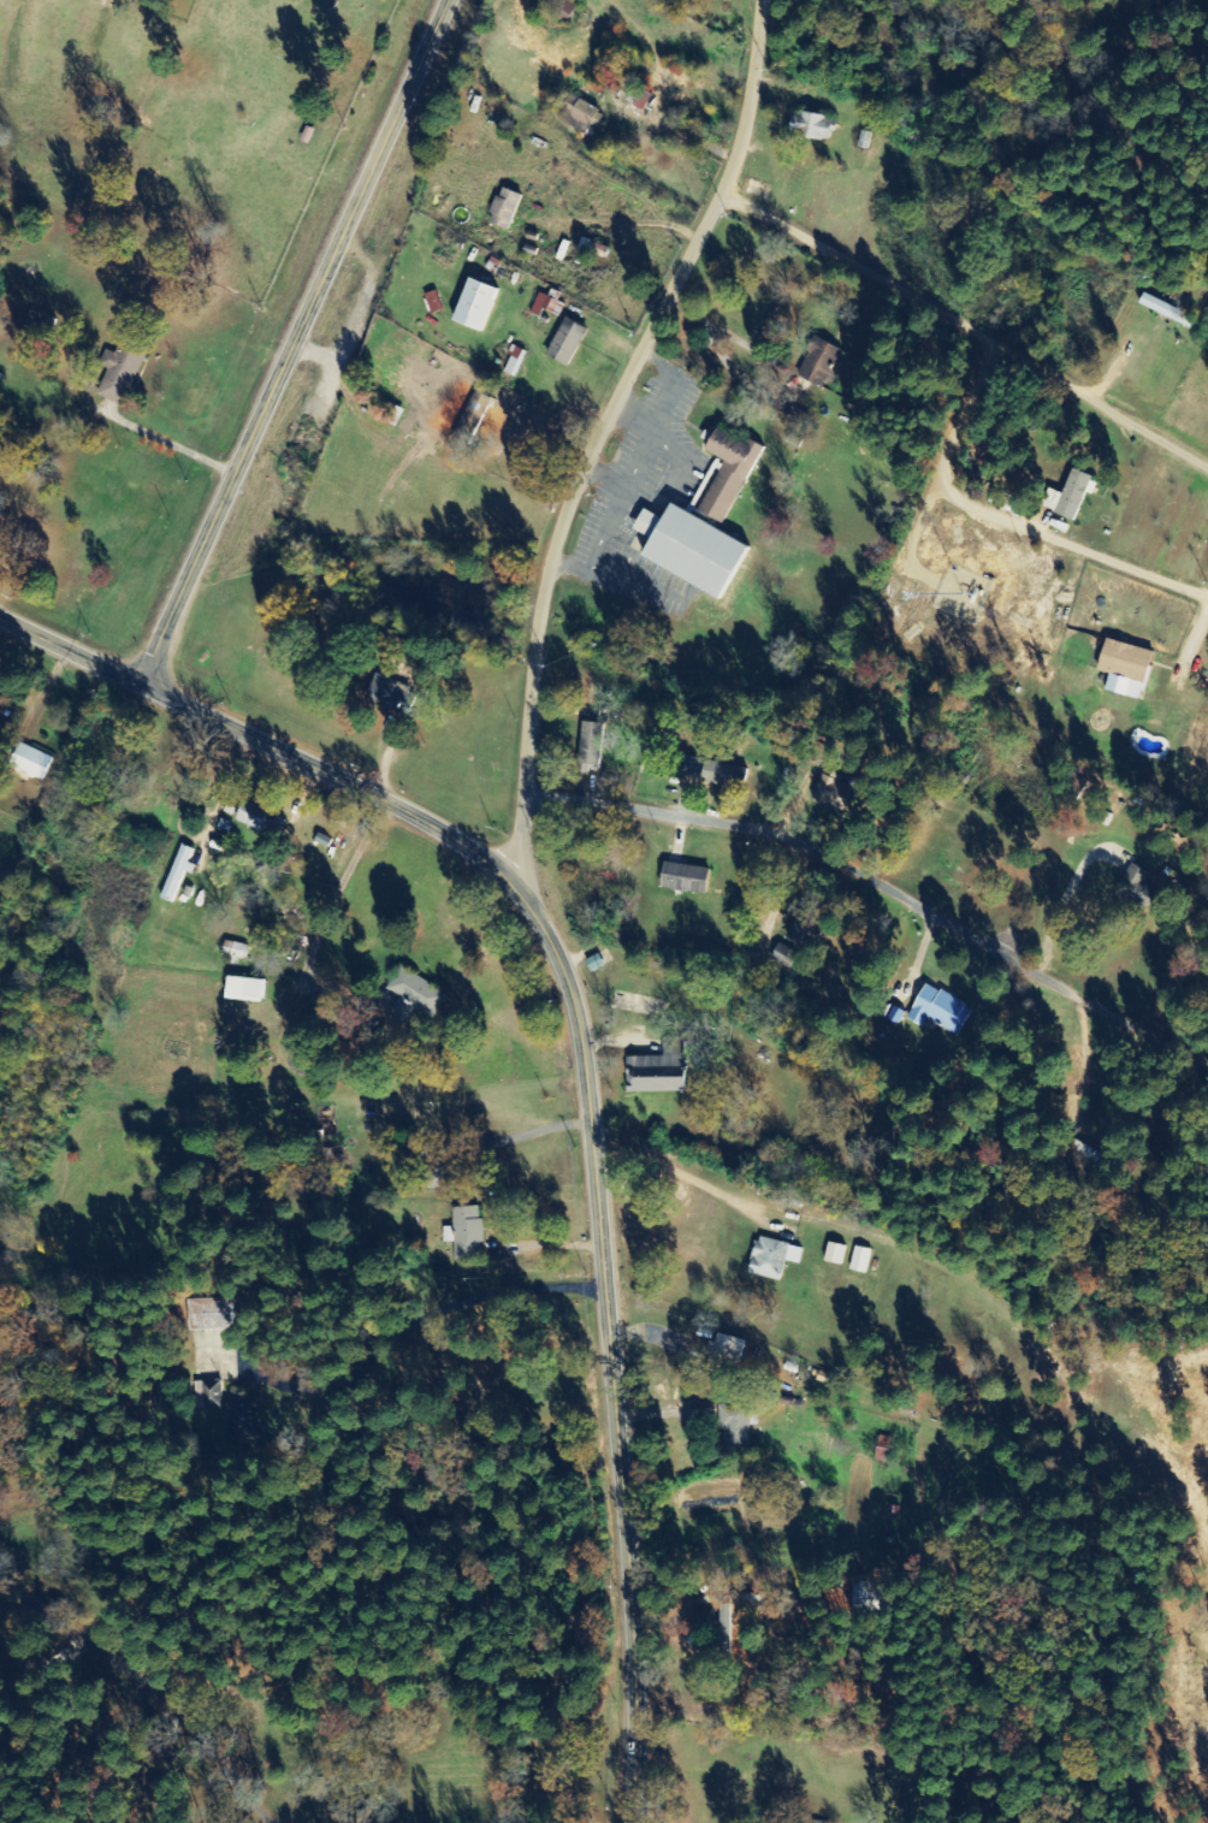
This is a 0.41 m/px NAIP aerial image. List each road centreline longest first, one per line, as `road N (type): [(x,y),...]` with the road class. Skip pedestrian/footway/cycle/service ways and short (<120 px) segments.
road 1 (tertiary): [(634,1822),(622,1417),(581,1031),(547,939),(511,882),(432,827),(0,613)]
road 2 (residential): [(511,882),(567,539),(610,431),(742,159),(768,0)]
road 3 (tertiary): [(444,0),(142,677)]
road 4 (residential): [(718,215),(753,211),(1195,464)]
road 5 (residential): [(531,798),(711,824),(877,883),(923,913),(943,942),(922,1001)]
road 6 (residential): [(278,1822),(241,1800),(142,1701),(0,1586)]
road 7 (residential): [(629,1555),(271,1541)]
road 8 (residential): [(622,1417),(291,1384)]

